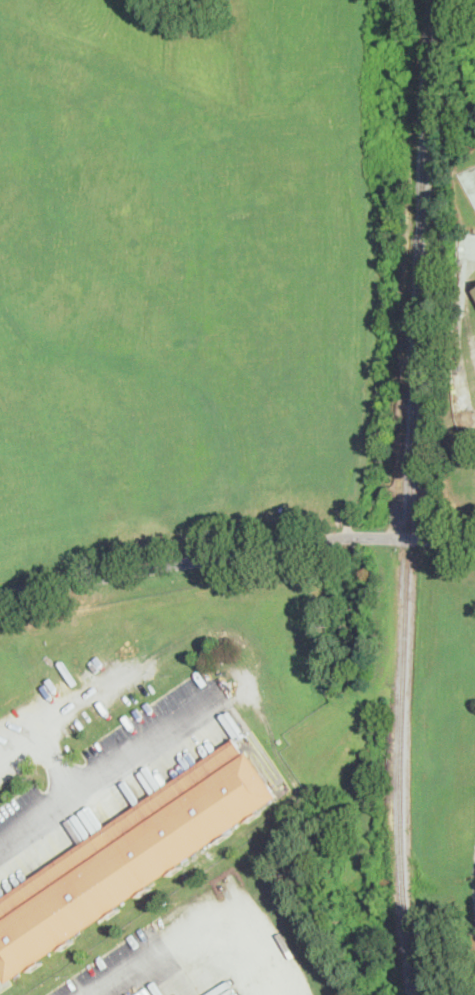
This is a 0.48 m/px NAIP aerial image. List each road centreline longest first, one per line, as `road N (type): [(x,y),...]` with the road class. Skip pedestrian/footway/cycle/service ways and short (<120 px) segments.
road 1 (residential): [(474,542),(299,541),(0,594)]

